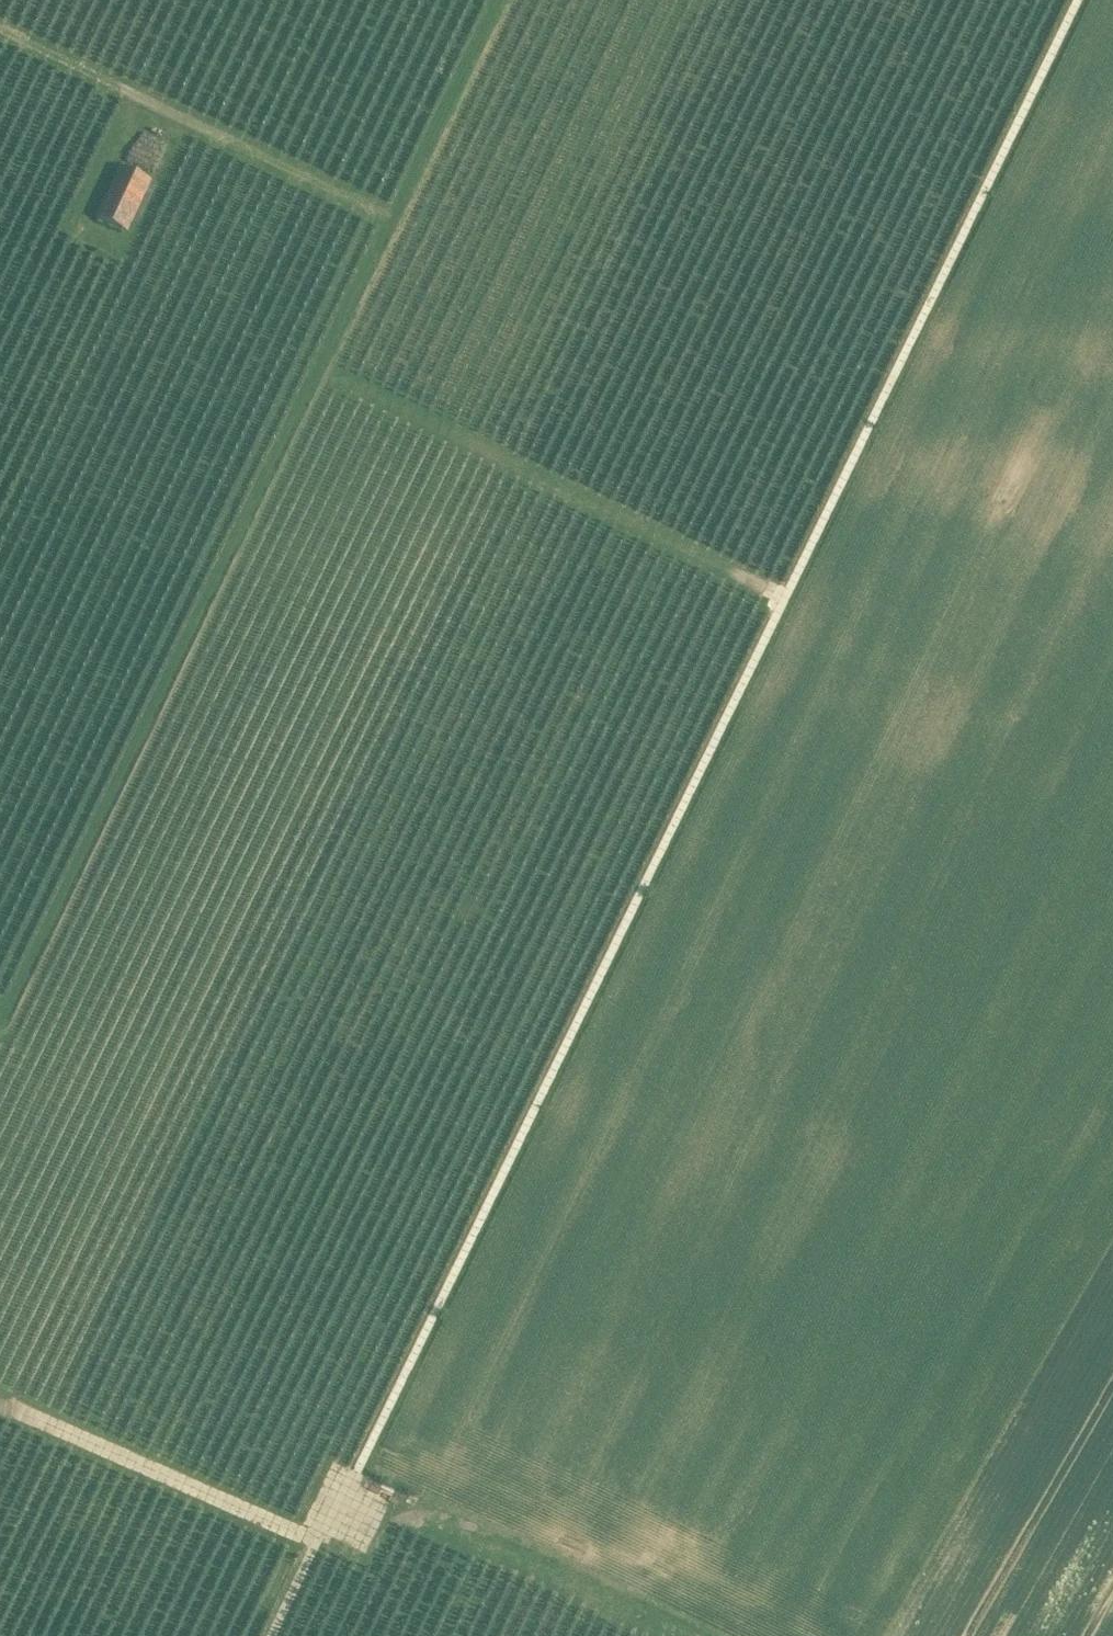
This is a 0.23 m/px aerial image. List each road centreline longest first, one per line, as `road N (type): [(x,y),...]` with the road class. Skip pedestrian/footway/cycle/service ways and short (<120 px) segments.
road 1 (track): [(1076,0),(270,1635)]
road 2 (track): [(0,1022),(10,1027),(496,0)]
road 3 (track): [(783,599),(318,367)]
road 4 (track): [(392,218),(0,31)]
road 5 (track): [(315,1542),(14,1407)]

